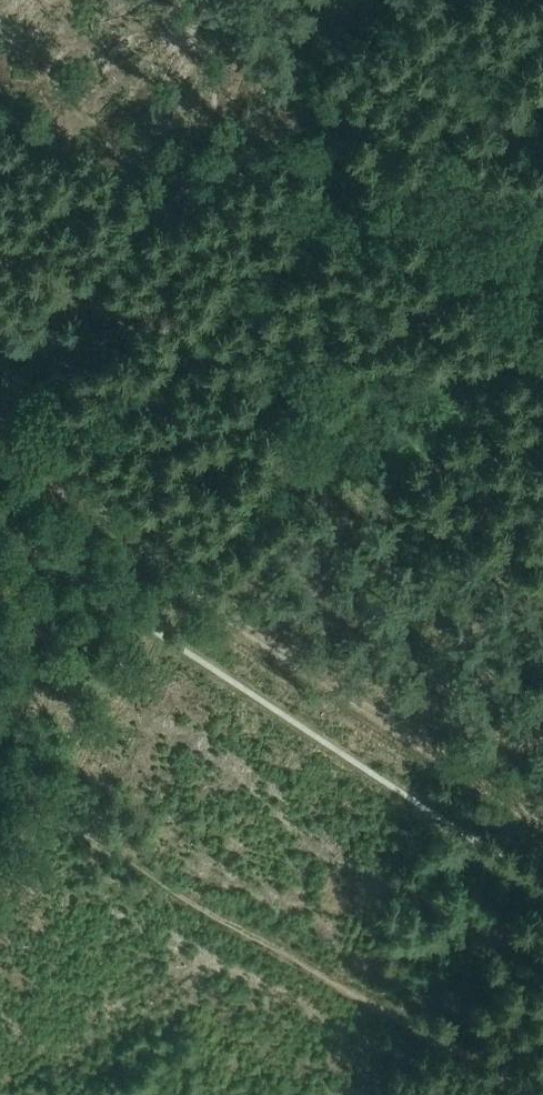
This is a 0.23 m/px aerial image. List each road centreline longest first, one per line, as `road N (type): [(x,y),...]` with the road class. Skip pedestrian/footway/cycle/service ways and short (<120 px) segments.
road 1 (track): [(0,411),(200,584),(542,816)]
road 2 (track): [(0,886),(200,584)]

